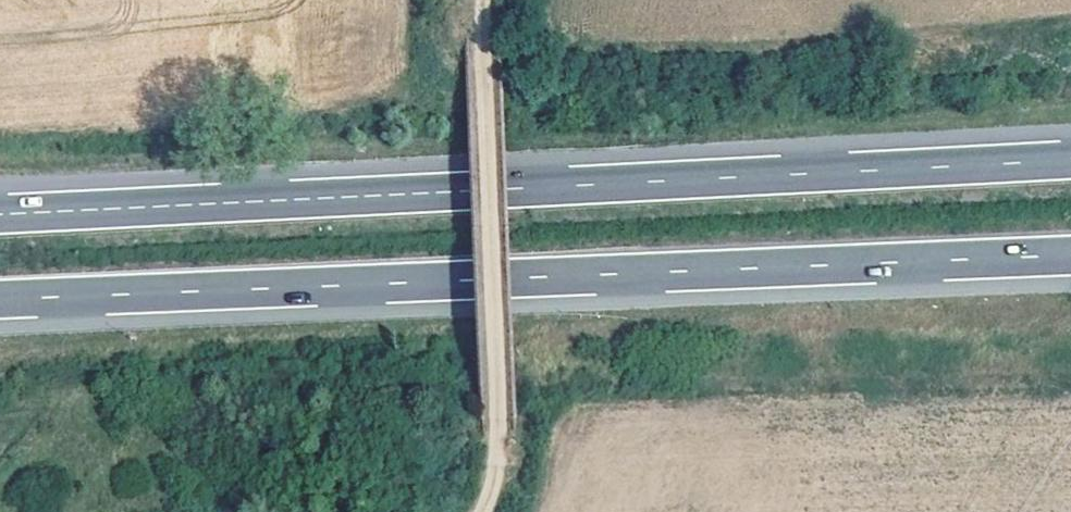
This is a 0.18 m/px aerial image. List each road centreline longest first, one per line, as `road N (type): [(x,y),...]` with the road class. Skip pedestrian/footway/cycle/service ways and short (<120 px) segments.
road 1 (motorway): [(1070,169),(0,220)]
road 2 (motorway): [(0,307),(1070,263)]
road 3 (track): [(481,0),(497,436),(479,511)]

